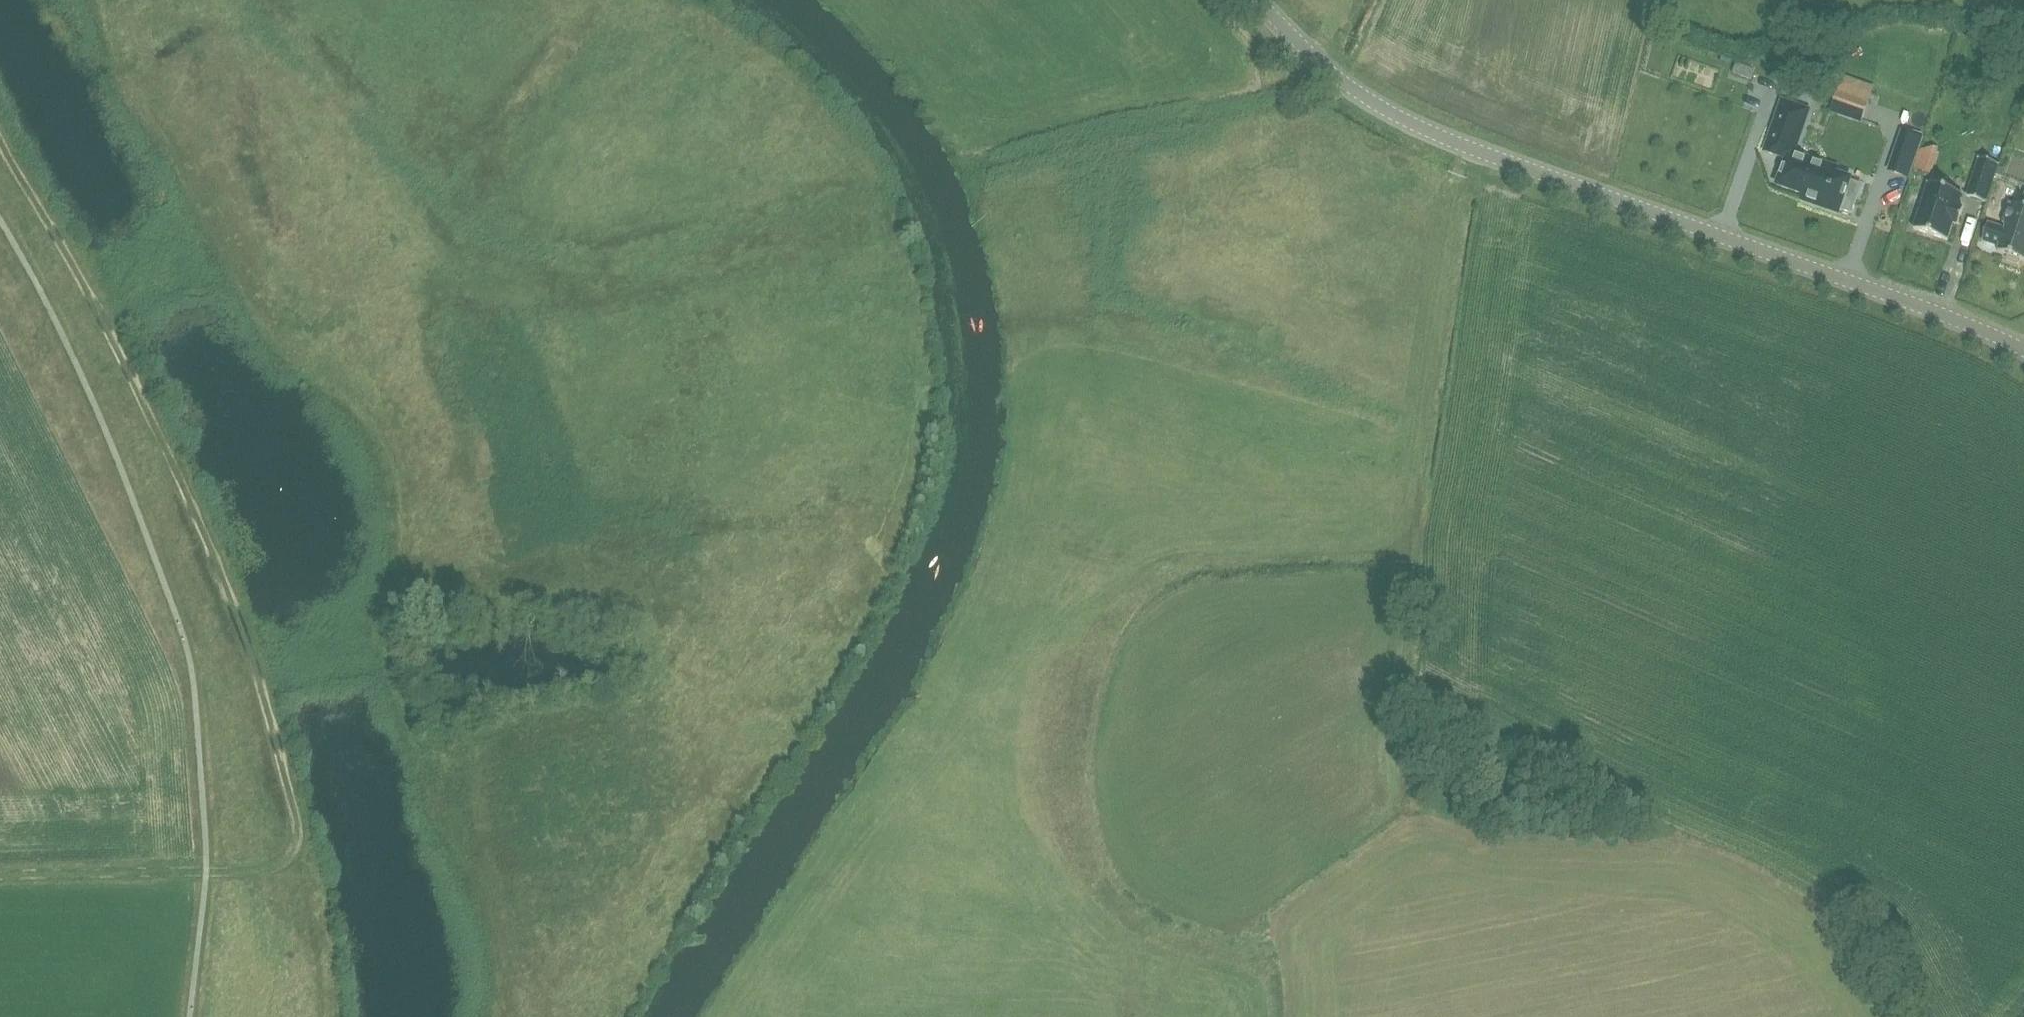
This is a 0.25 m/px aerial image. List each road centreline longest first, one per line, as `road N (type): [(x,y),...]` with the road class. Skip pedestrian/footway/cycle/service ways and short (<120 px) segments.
road 1 (unclassified): [(2023,348),(1477,151),(1382,106),(1255,0)]

